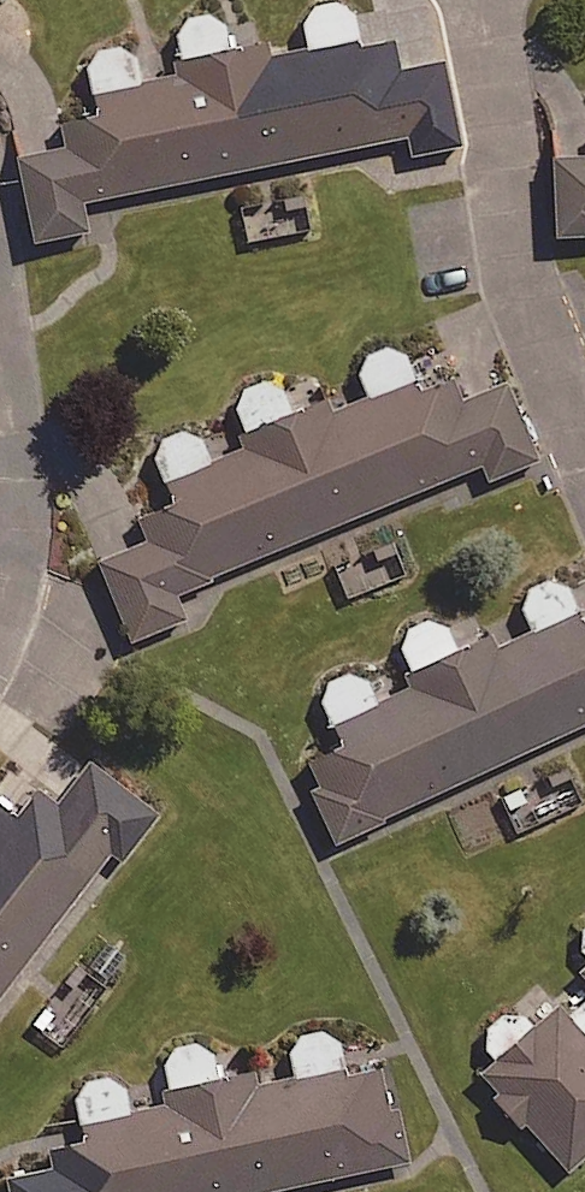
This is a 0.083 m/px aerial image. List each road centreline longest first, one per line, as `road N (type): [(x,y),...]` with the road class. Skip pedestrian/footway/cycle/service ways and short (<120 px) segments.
road 1 (residential): [(584,439),(519,276),(484,0)]
road 2 (residential): [(0,596),(15,461),(0,375)]

